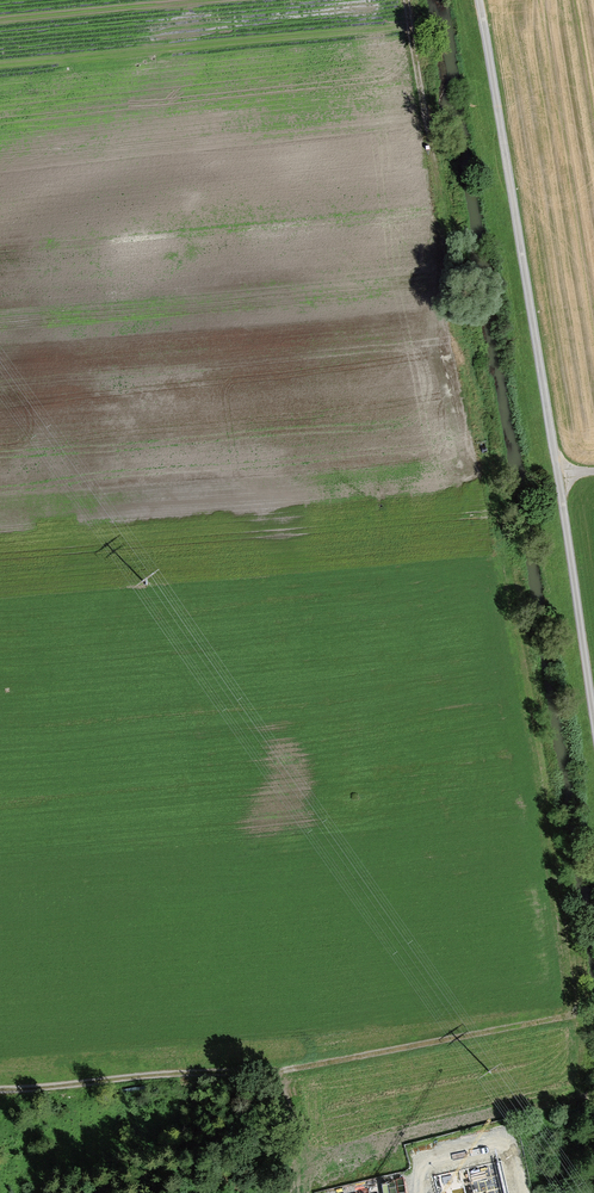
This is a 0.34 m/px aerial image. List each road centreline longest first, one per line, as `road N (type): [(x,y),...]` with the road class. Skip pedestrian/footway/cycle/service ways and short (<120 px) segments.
road 1 (track): [(528,705),(580,1008),(574,1016),(272,1072),(0,1086)]
road 2 (track): [(593,707),(480,0)]
road 3 (track): [(403,0),(442,233)]

